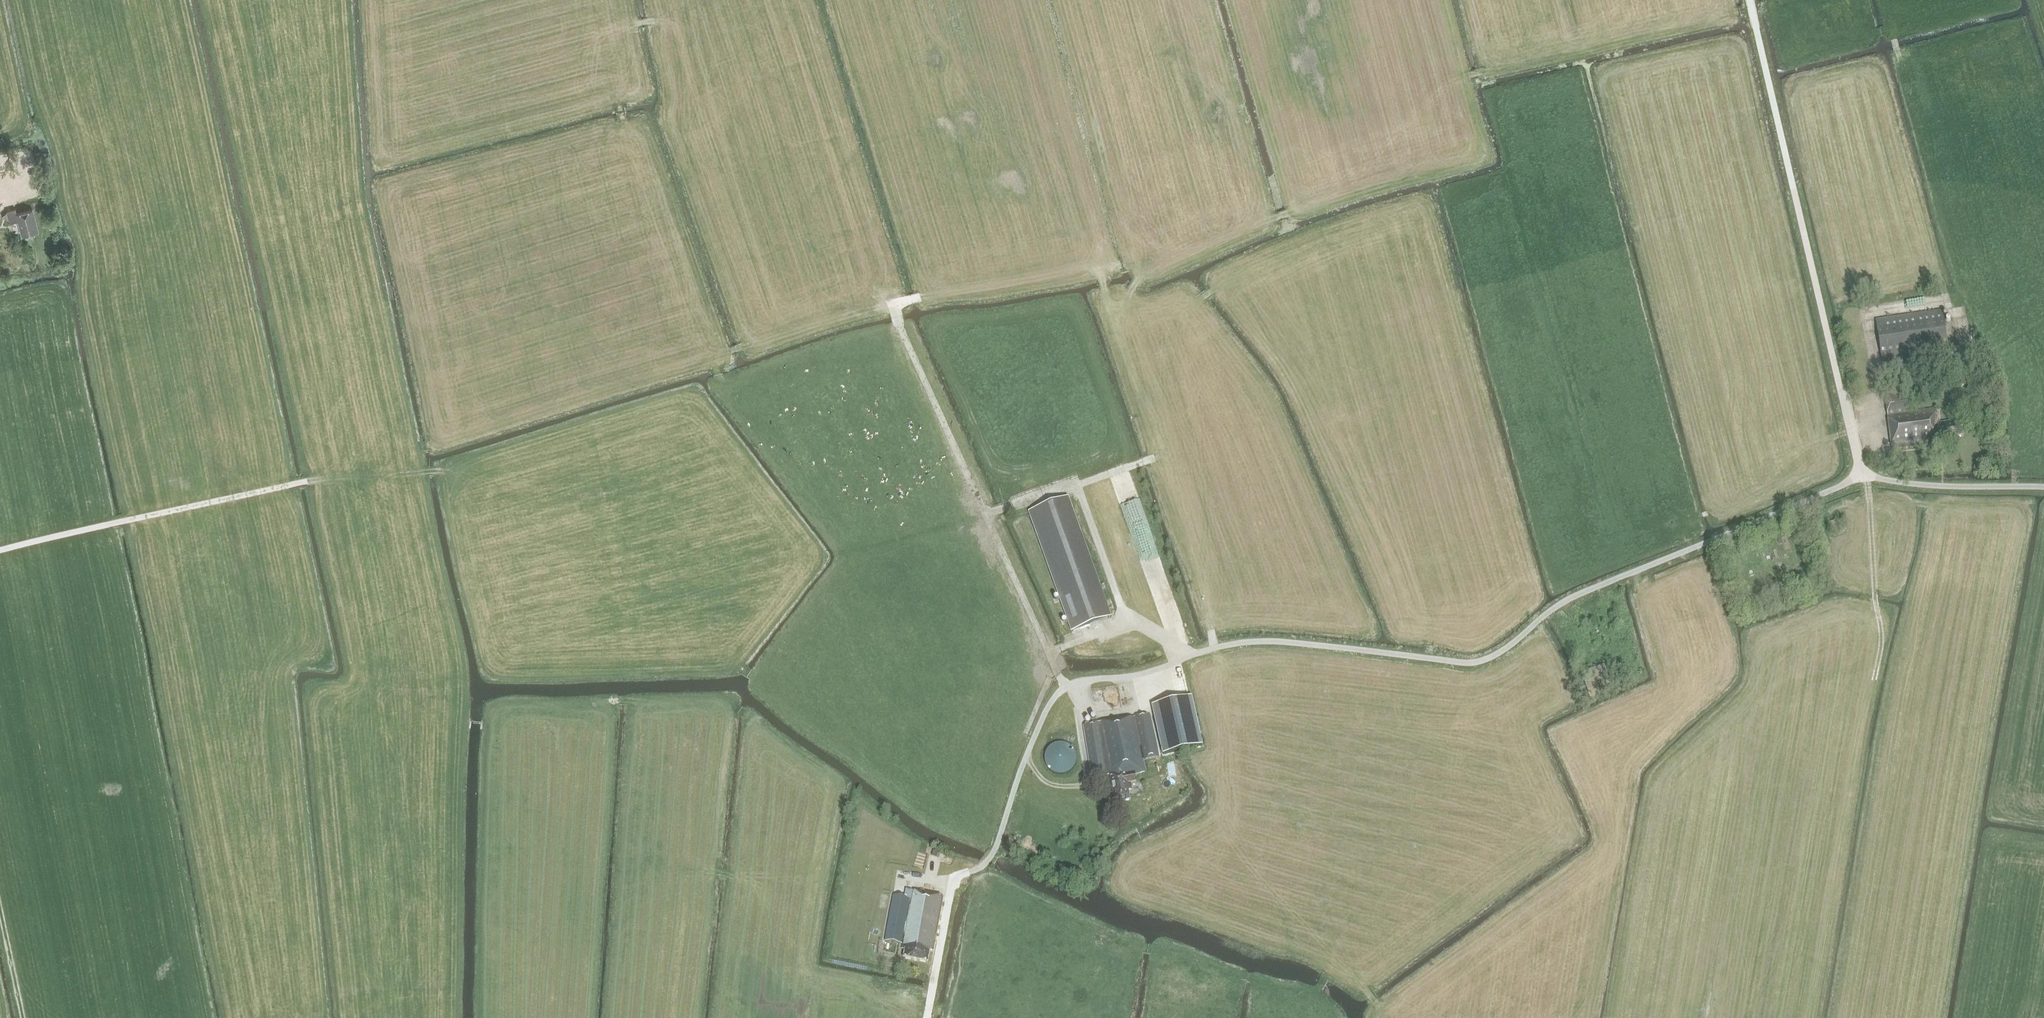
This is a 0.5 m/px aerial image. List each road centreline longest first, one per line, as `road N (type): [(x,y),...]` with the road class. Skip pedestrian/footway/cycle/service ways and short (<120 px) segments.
road 1 (unclassified): [(1160,666),(1270,639),(1484,657),(1566,597),(1861,473)]
road 2 (unclassified): [(1861,473),(1749,0)]
road 3 (unclassified): [(2043,486),(1861,473)]

